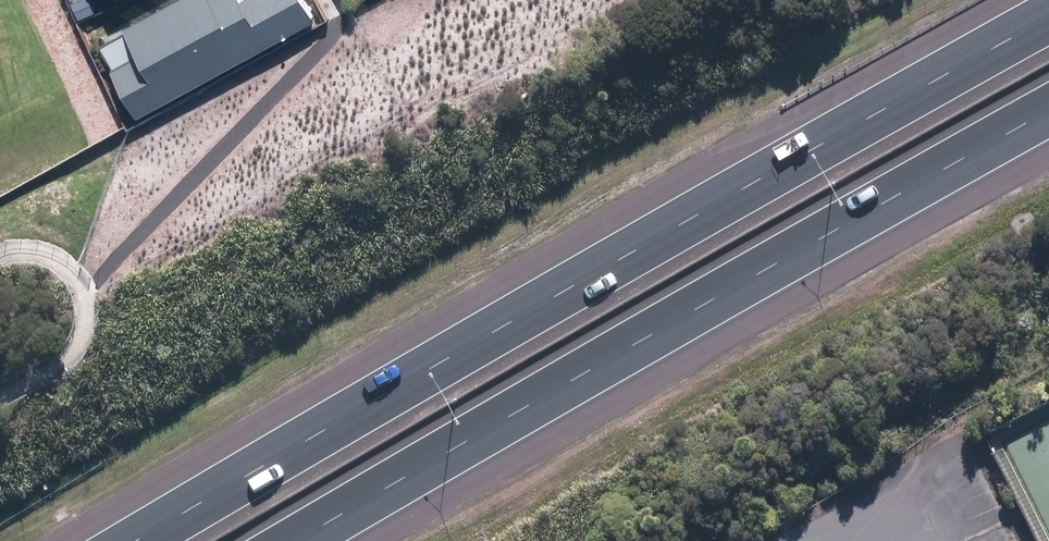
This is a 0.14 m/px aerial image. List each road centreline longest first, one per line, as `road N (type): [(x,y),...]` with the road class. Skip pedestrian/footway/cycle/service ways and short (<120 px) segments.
road 1 (motorway): [(106,540),(703,186),(1048,3)]
road 2 (motorway): [(1048,100),(291,540)]

